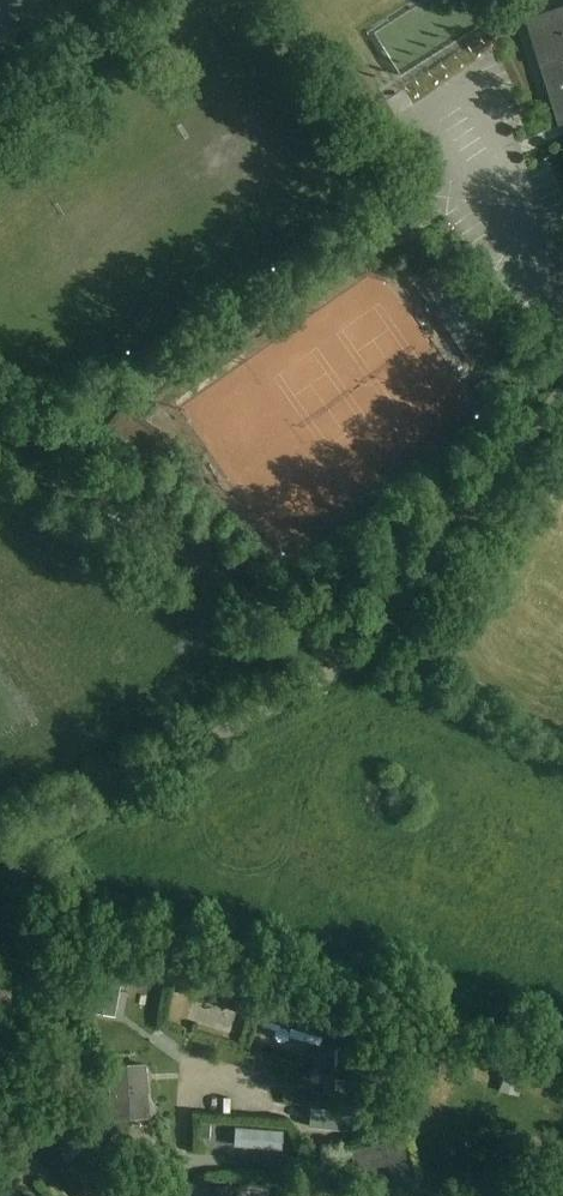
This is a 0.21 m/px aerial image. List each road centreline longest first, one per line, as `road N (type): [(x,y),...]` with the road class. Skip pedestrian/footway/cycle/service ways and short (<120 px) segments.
road 1 (unclassified): [(0,1023),(10,874),(32,835),(353,657),(562,390)]
road 2 (track): [(353,657),(0,448)]

